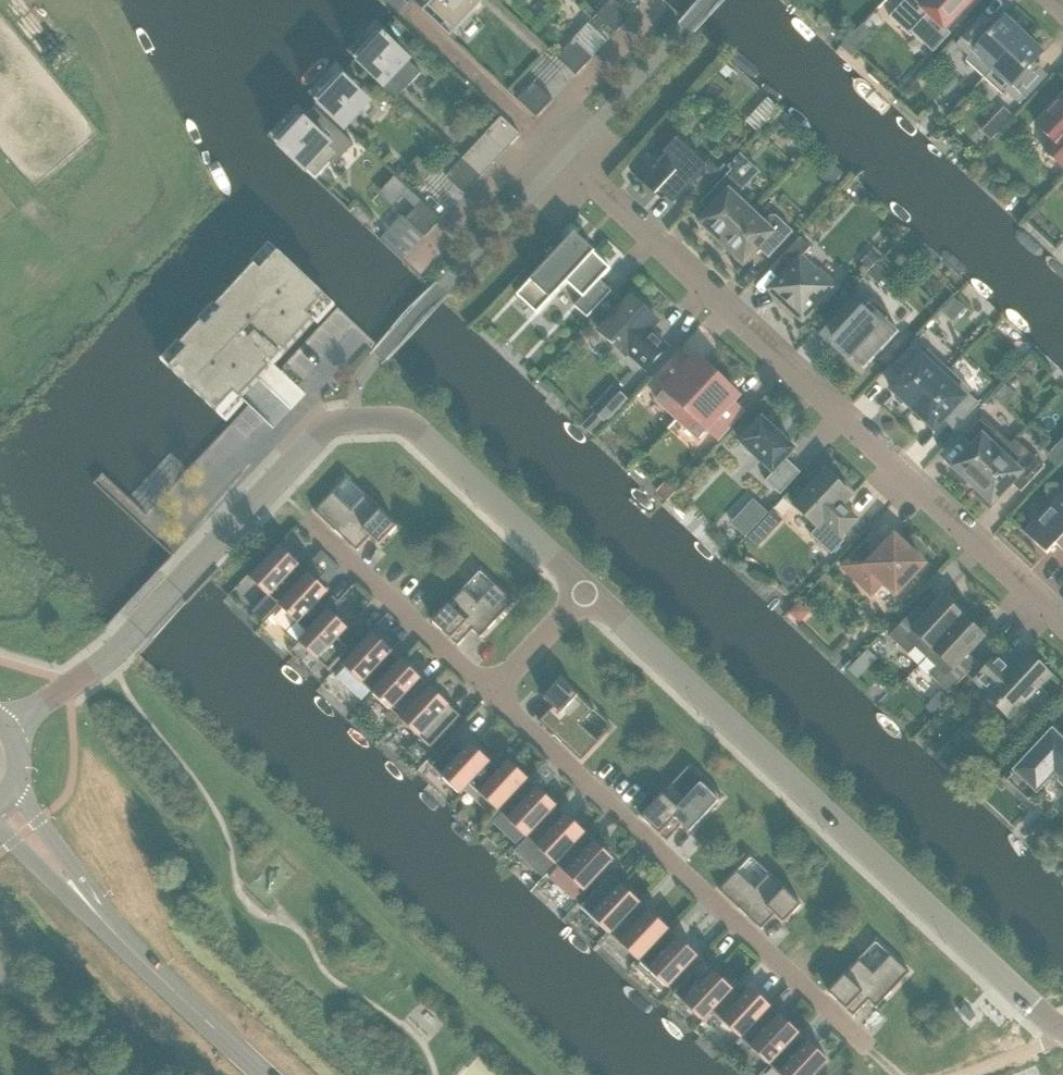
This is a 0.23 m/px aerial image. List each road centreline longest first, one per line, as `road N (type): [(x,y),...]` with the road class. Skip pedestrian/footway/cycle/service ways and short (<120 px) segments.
road 1 (unclassified): [(585,591),(422,434),(391,420),(334,423),(108,659),(7,729)]
road 2 (residential): [(1062,624),(539,140)]
road 3 (unclassified): [(1062,1029),(585,591)]
road 4 (residential): [(490,692),(866,1046)]
road 5 (residential): [(305,525),(490,692)]
road 6 (secondary): [(264,1074),(90,904)]
road 7 (residential): [(539,140),(402,7)]
road 8 (residential): [(417,263),(539,140)]
road 9 (residential): [(539,140),(650,25)]
road 10 (secondary): [(90,904),(83,880),(12,787)]
road 11 (residential): [(585,591),(490,692)]

